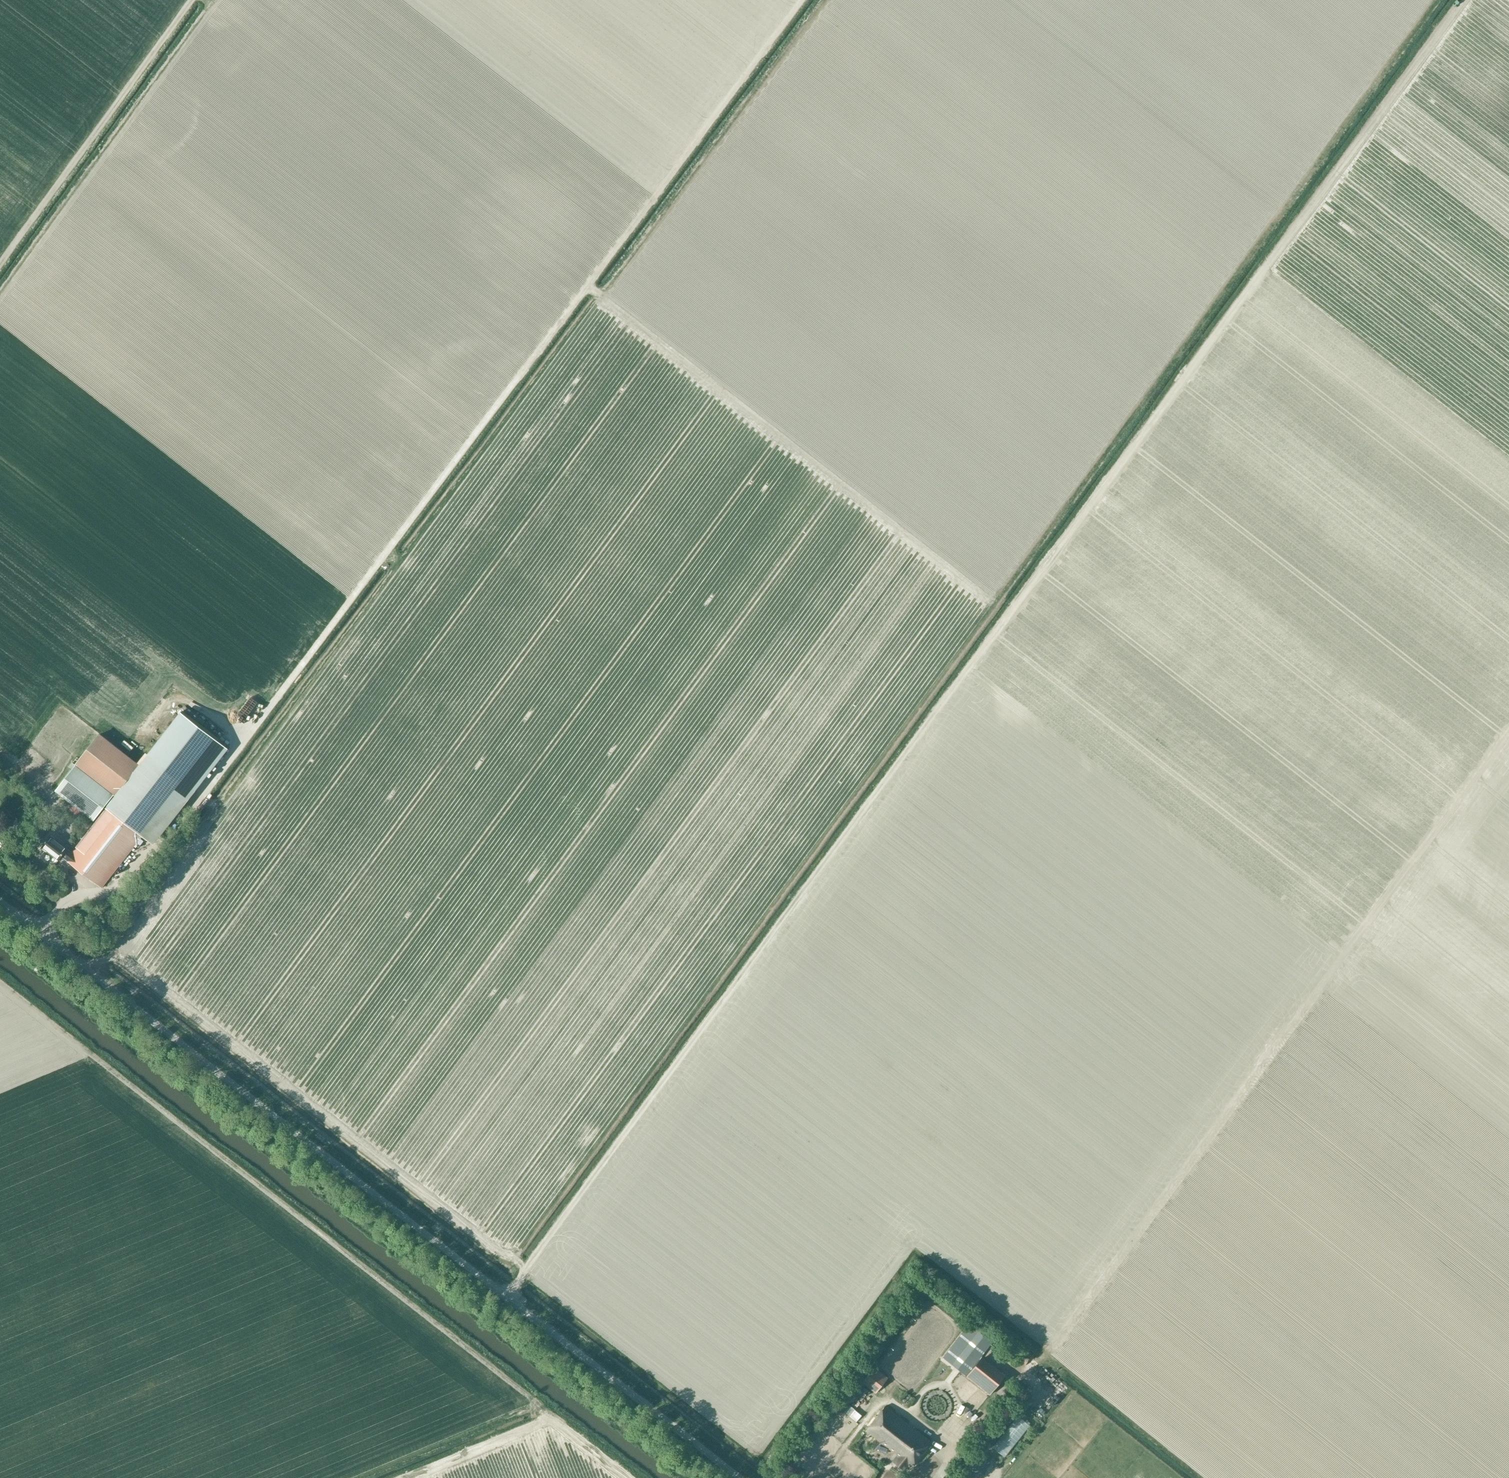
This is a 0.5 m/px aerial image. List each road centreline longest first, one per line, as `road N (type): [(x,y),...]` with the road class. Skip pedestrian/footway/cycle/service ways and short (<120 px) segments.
road 1 (unclassified): [(0,902),(739,1477)]

